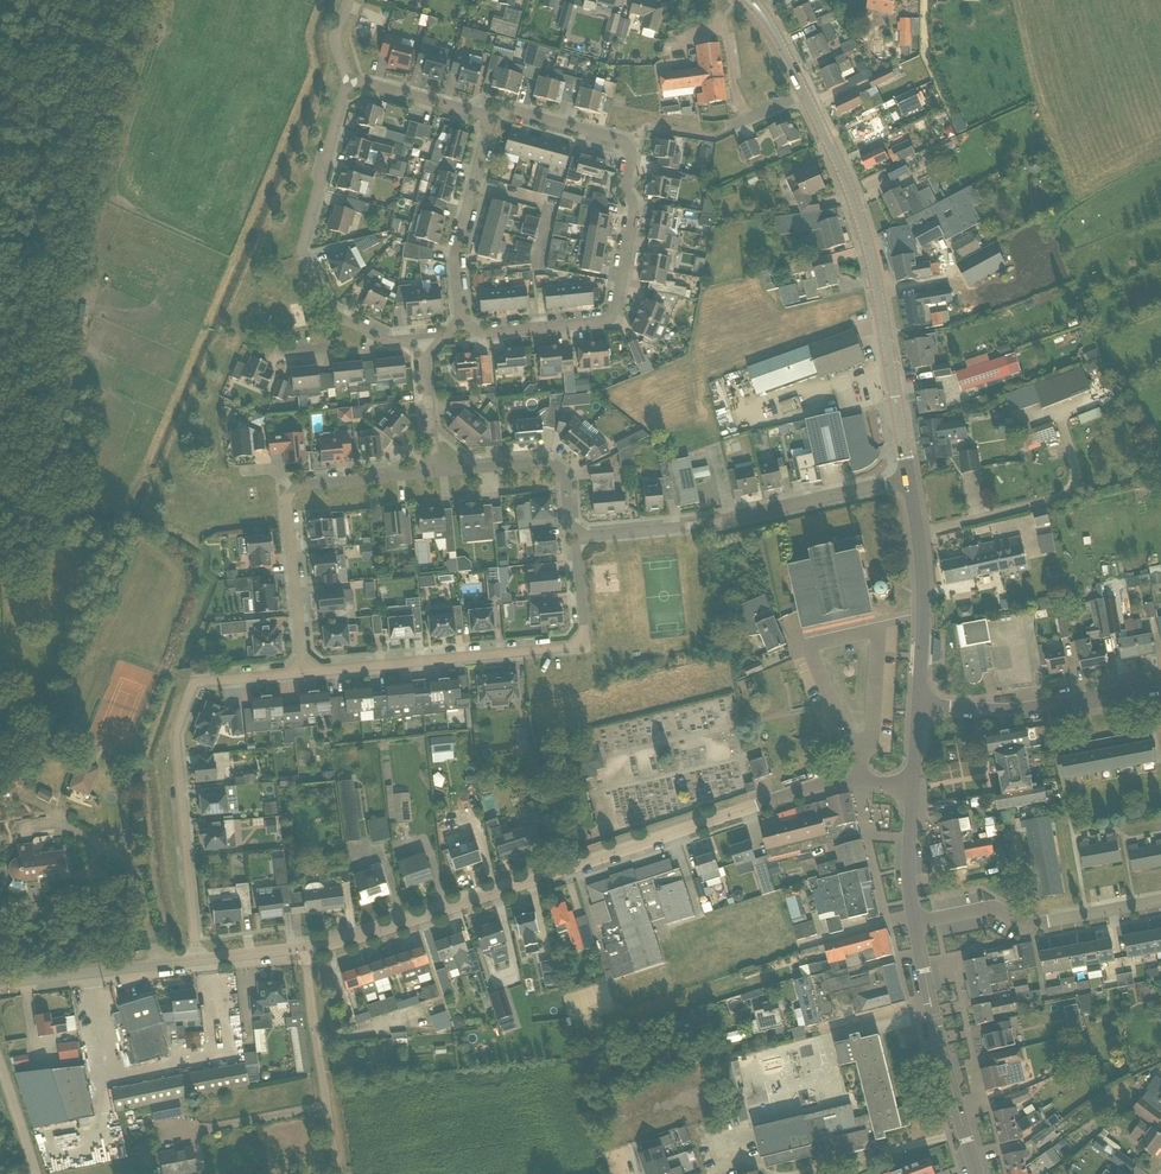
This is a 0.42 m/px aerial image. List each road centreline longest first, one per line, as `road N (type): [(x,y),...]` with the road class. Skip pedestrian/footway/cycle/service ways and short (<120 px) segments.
road 1 (residential): [(307,948),(440,912),(827,782),(913,785)]
road 2 (residential): [(462,326),(481,333),(604,320),(615,310),(635,205),(624,188),(633,146),(517,114),(491,120)]
road 3 (secondary): [(911,480),(871,257),(809,96)]
road 4 (residential): [(302,671),(583,647),(576,534)]
road 5 (residential): [(197,961),(176,735),(195,683),(302,671)]
road 6 (residential): [(576,534),(724,523),(911,480)]
road 7 (secondary): [(976,1173),(915,923)]
road 8 (residential): [(915,923),(992,908),(1027,927),(1160,902)]
road 9 (tertiary): [(919,704),(1017,709),(1160,684)]
road 10 (residential): [(342,1173),(307,948)]
road 11 (secondary): [(919,704),(923,562),(911,480)]
road 12 (residential): [(462,326),(456,250),(491,120)]
road 13 (residential): [(0,984),(197,961)]
road 14 (residential): [(434,473),(544,464),(565,480),(576,534)]
road 15 (residential): [(302,671),(292,489)]
road 16 (residential): [(299,243),(349,80)]
road 17 (residential): [(491,120),(349,80)]
road 18 (residential): [(292,489),(434,473)]
road 19 (secondary): [(915,923),(913,785)]
road 20 (residential): [(434,473),(422,340)]

